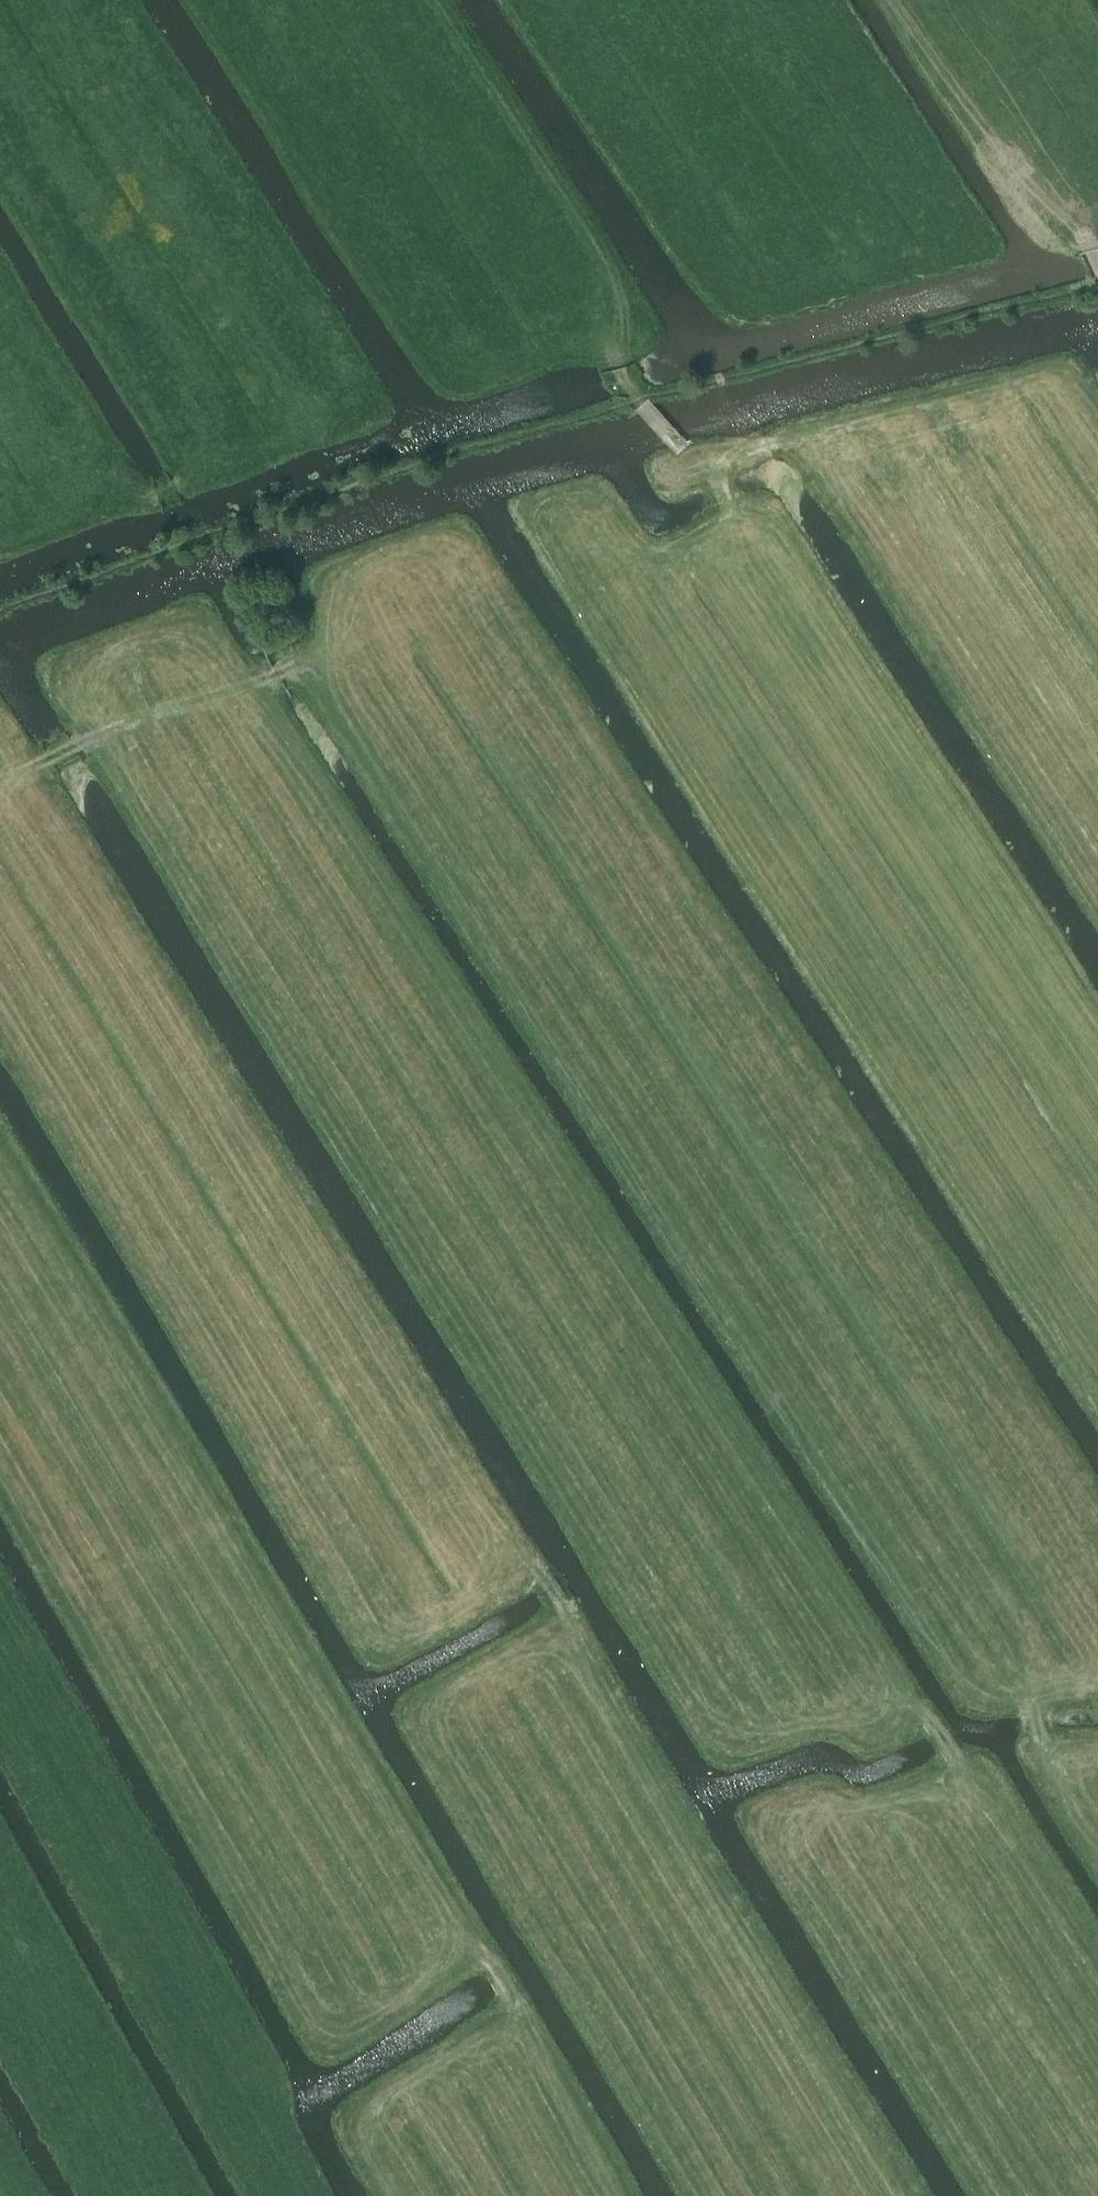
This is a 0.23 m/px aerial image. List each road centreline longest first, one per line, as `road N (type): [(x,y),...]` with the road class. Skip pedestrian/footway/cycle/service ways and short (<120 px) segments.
road 1 (track): [(0,610),(638,396),(1097,287)]
road 2 (track): [(861,505),(808,432),(704,460),(681,446),(630,387),(600,327)]

